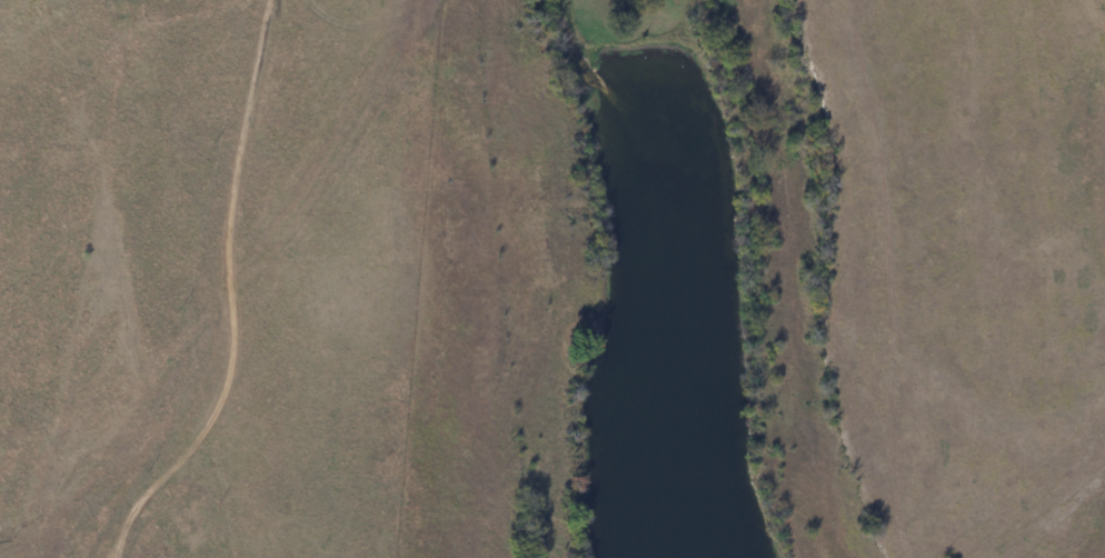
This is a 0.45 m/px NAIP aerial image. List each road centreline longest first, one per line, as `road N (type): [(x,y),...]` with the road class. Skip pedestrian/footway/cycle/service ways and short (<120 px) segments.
road 1 (track): [(27,557),(58,532),(183,487),(229,418),(268,53),(281,0)]

